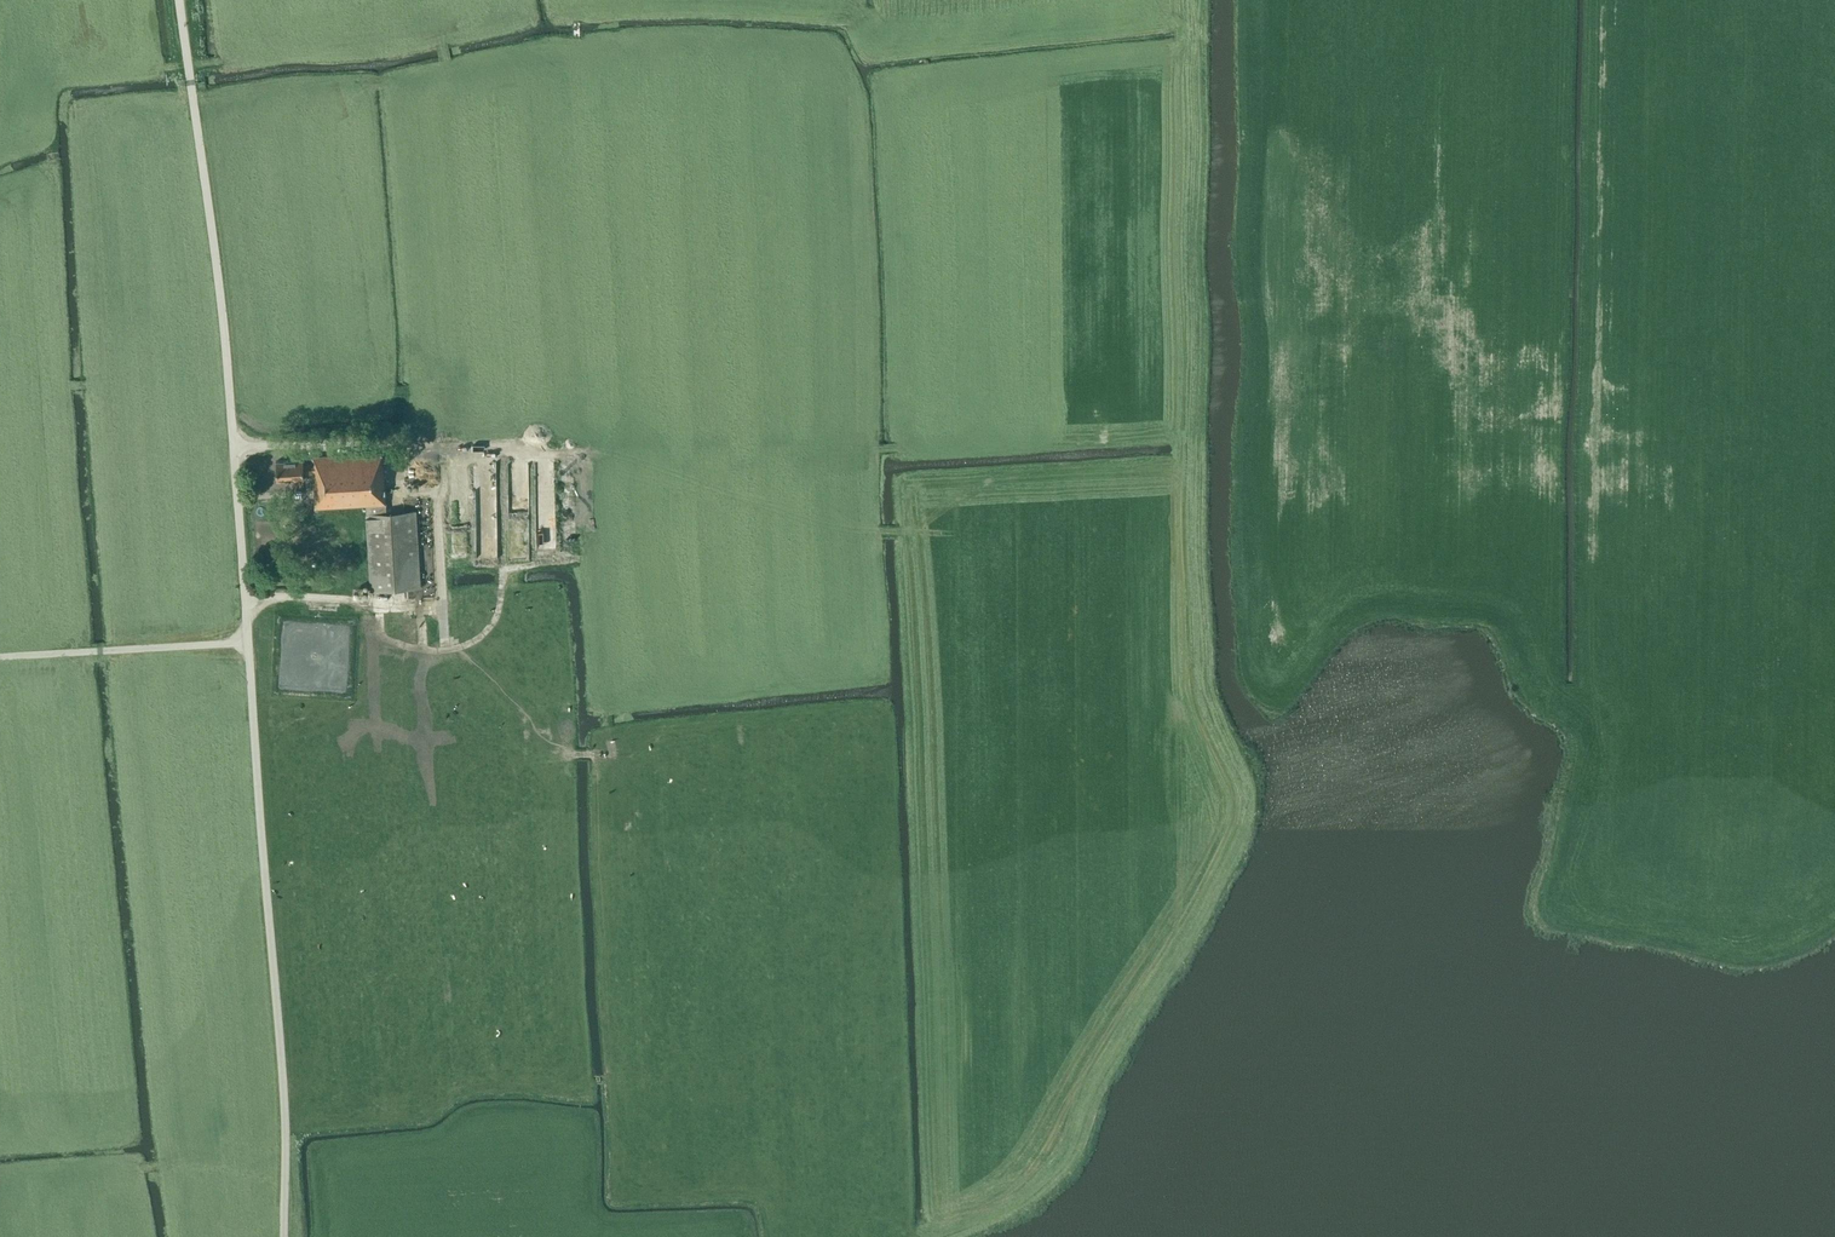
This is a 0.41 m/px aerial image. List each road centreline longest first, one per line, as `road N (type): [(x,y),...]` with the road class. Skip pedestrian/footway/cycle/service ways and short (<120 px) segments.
road 1 (unclassified): [(285,1236),(288,1129),(230,378),(181,0)]

